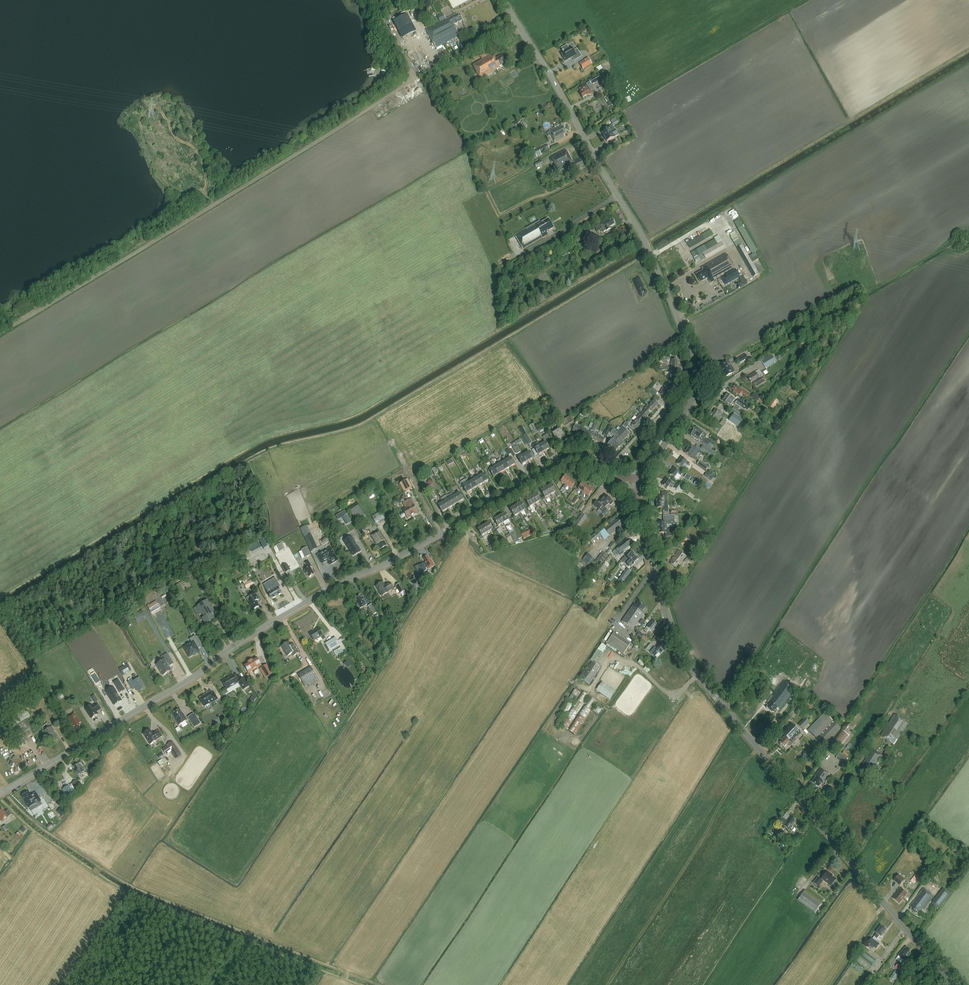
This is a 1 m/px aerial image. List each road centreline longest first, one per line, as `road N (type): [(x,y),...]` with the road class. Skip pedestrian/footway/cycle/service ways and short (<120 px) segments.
road 1 (tertiary): [(0,792),(283,616),(563,461),(590,458),(618,479)]
road 2 (track): [(515,21),(0,333)]
road 3 (tertiary): [(952,984),(680,650),(634,499)]
road 4 (tertiary): [(641,477),(692,401),(694,358),(640,235),(505,0)]
road 5 (track): [(214,202),(160,176),(139,129),(143,113),(171,113),(208,182)]

